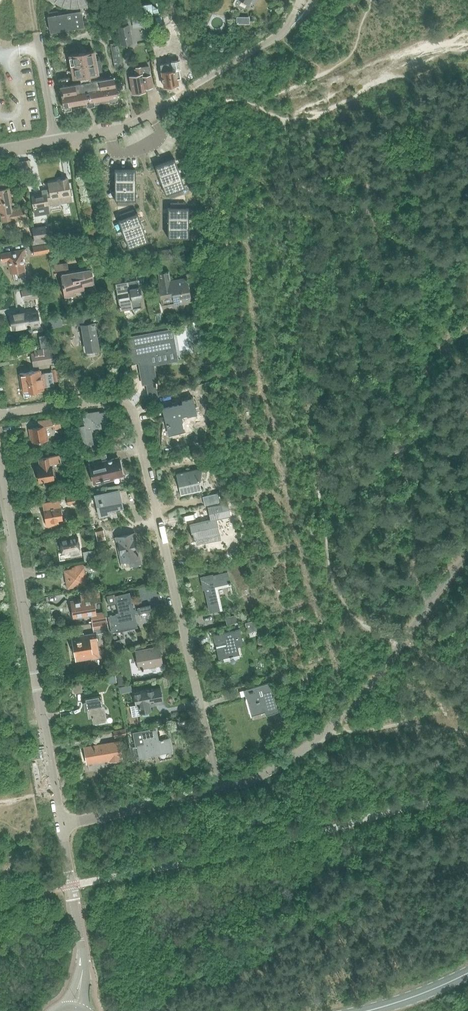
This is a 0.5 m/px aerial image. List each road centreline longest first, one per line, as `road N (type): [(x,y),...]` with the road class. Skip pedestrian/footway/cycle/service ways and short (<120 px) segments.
road 1 (residential): [(218,788),(131,408),(115,399),(0,415)]
road 2 (residential): [(0,462),(62,824)]
road 3 (residential): [(0,149),(126,124),(294,23)]
road 4 (residential): [(77,1009),(83,954),(62,824)]
road 5 (residential): [(62,824),(218,788)]

